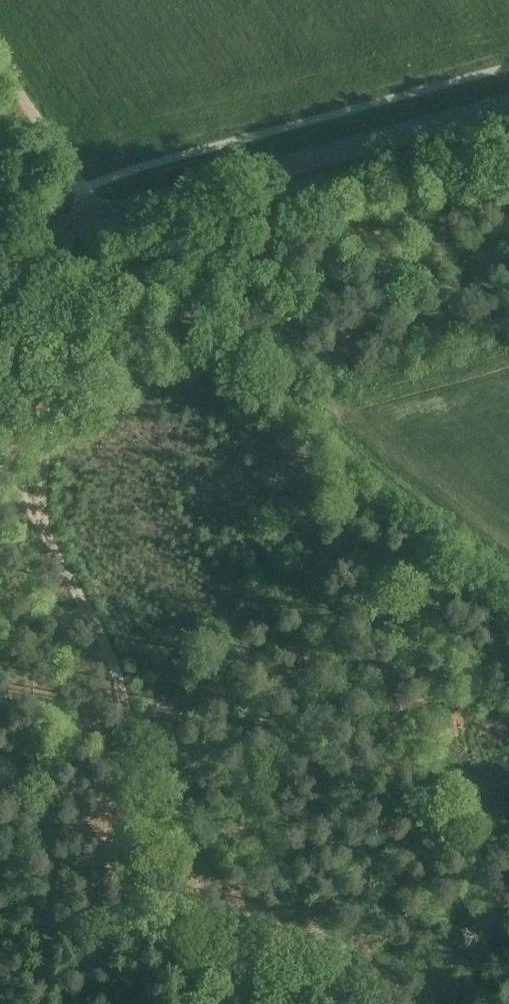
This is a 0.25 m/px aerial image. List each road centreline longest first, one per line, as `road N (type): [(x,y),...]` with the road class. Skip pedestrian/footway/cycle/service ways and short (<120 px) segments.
road 1 (track): [(65,227),(40,515),(109,648),(128,706),(140,868),(159,935)]
road 2 (track): [(508,557),(114,233),(83,188)]
road 3 (tertiary): [(0,244),(508,104)]
road 4 (track): [(366,1003),(309,973),(159,935)]
road 5 (track): [(159,935),(0,916)]
road 6 (track): [(0,66),(83,188)]

